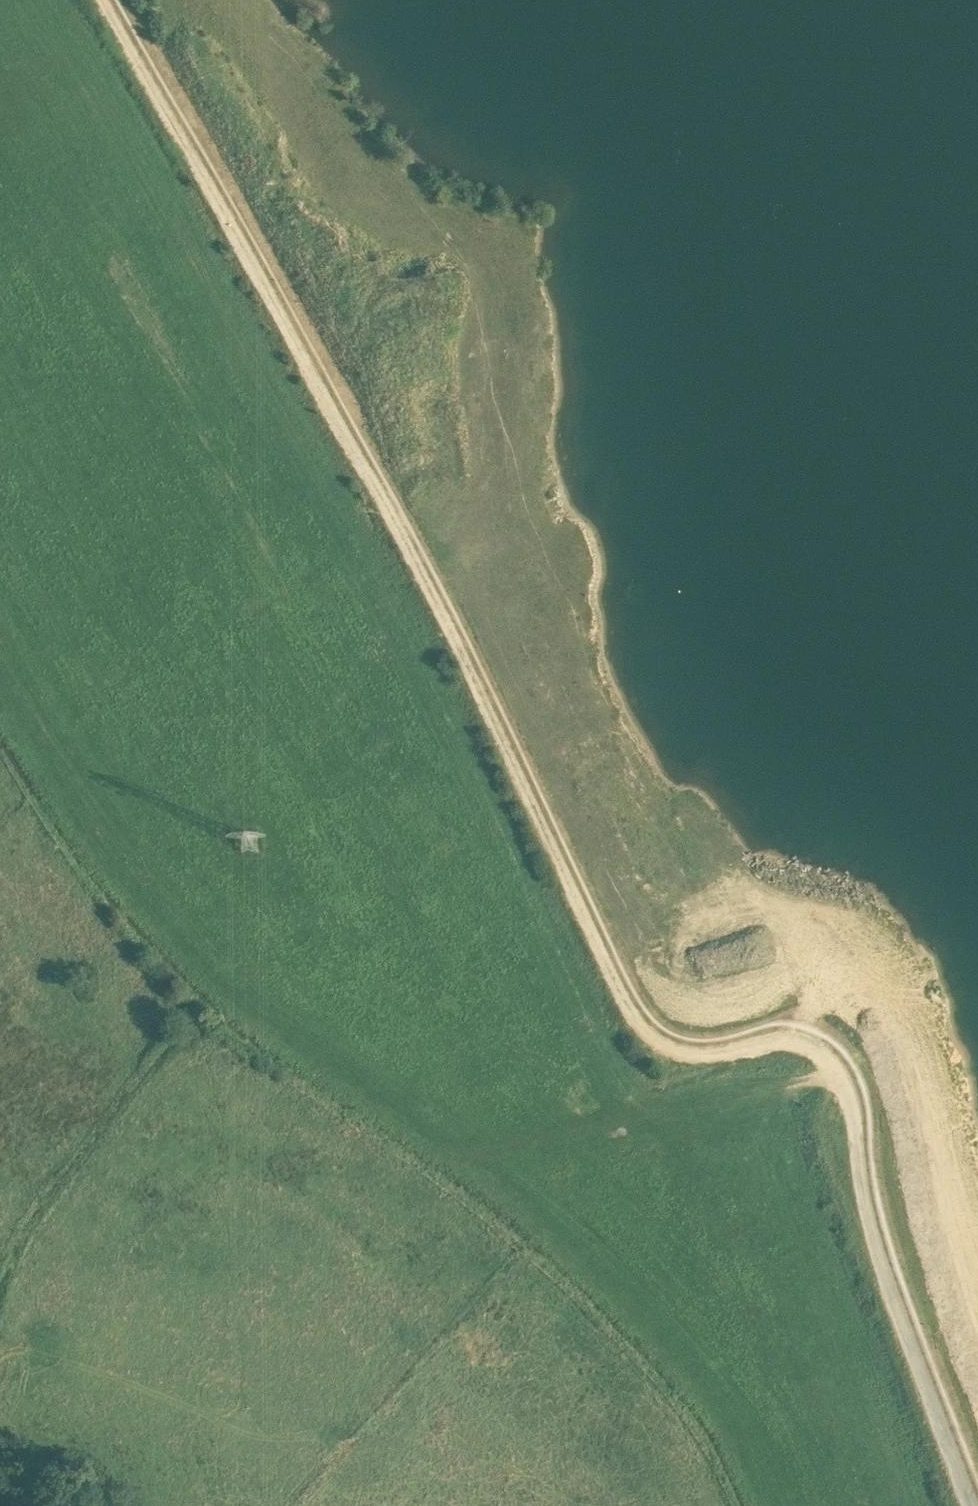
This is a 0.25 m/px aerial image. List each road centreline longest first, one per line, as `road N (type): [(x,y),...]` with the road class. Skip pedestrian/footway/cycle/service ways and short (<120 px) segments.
road 1 (track): [(976,1505),(902,1317),(864,1191),(846,1063),(792,1034),(683,1050),(655,1037),(631,1010),(371,473),(105,0)]

